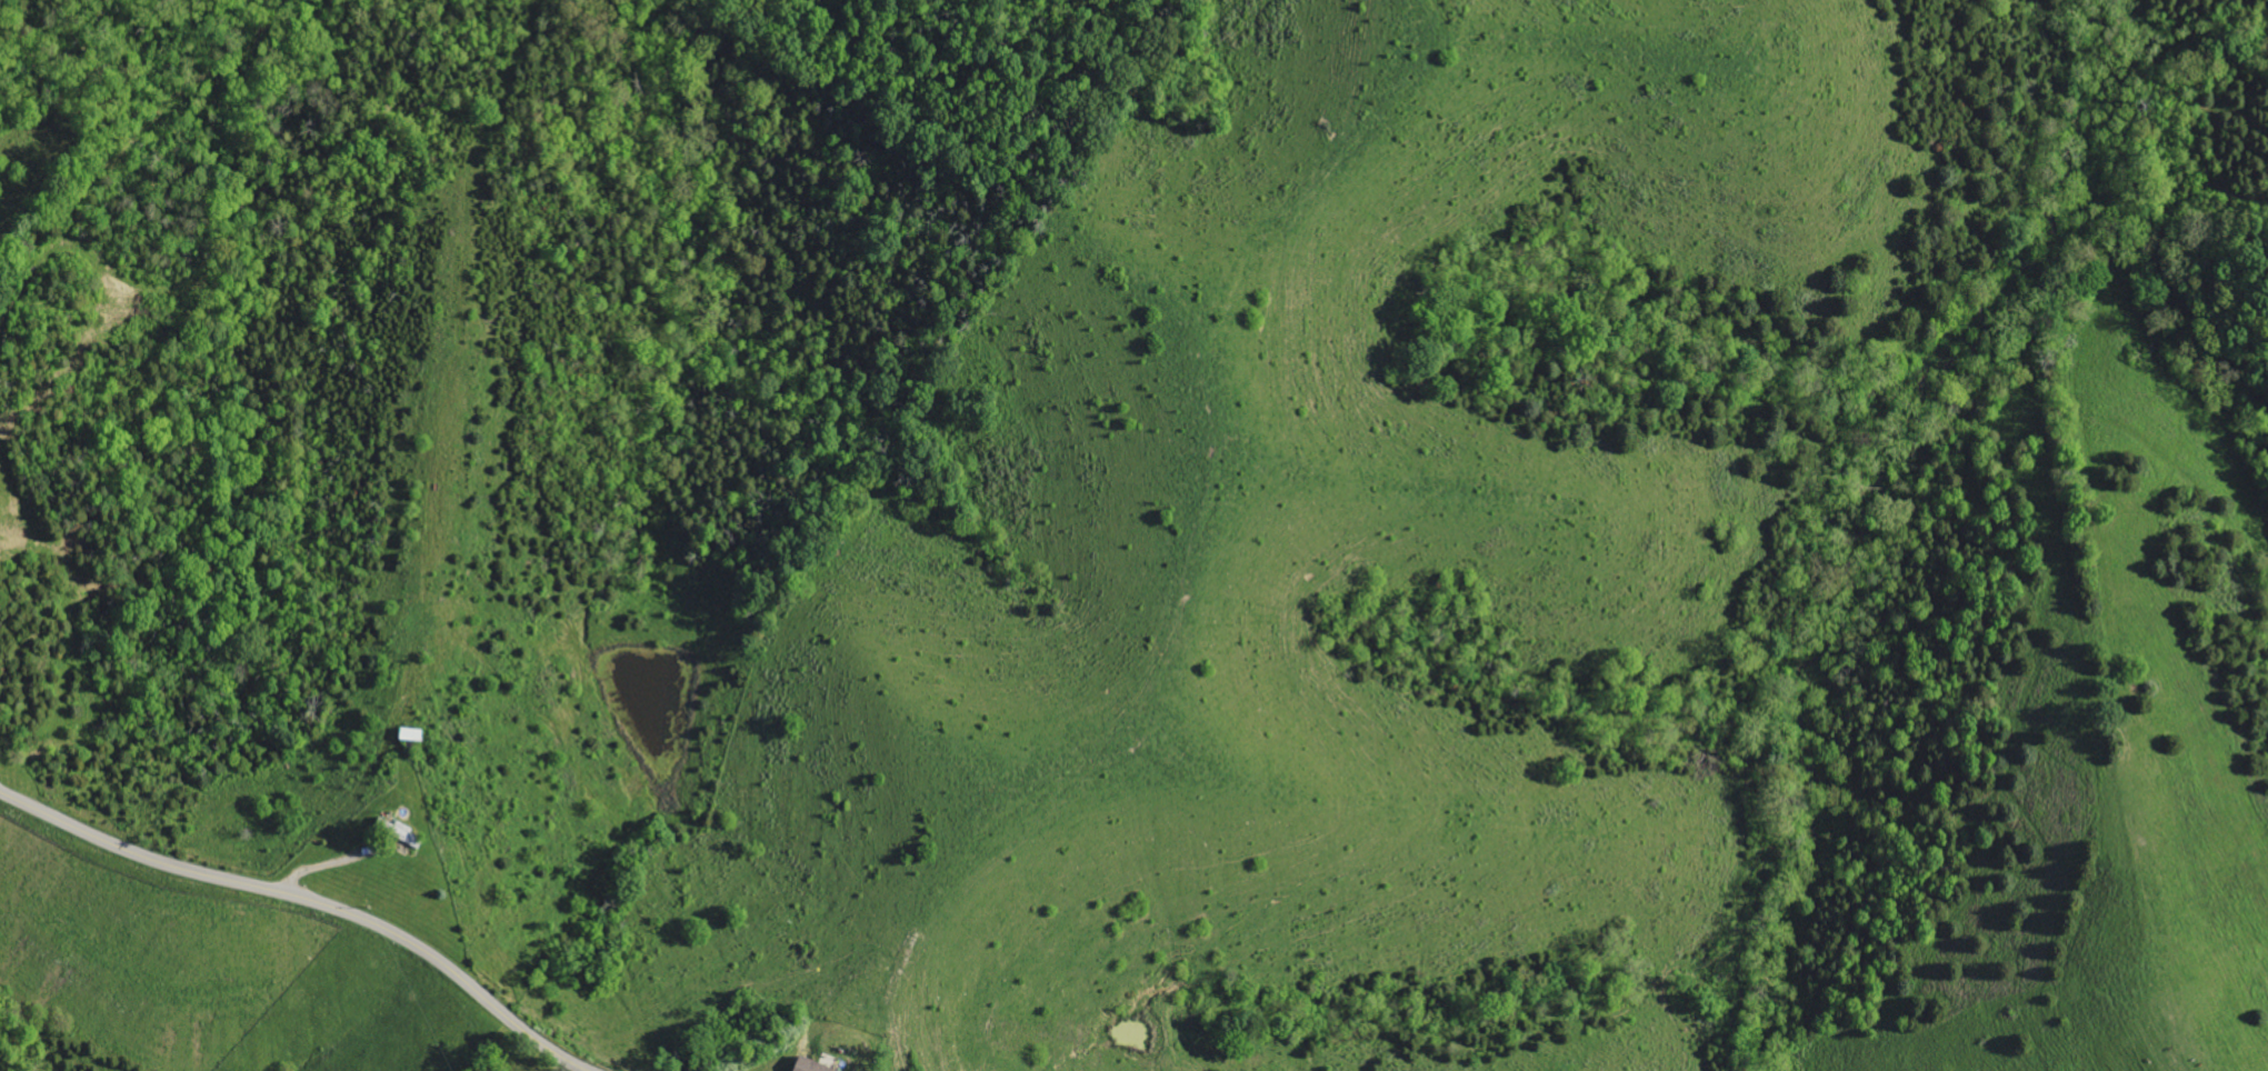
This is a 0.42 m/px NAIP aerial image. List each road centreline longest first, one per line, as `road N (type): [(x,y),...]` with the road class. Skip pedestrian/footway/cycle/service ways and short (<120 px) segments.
road 1 (tertiary): [(588,1070),(399,937),(313,902),(140,855),(0,792)]

